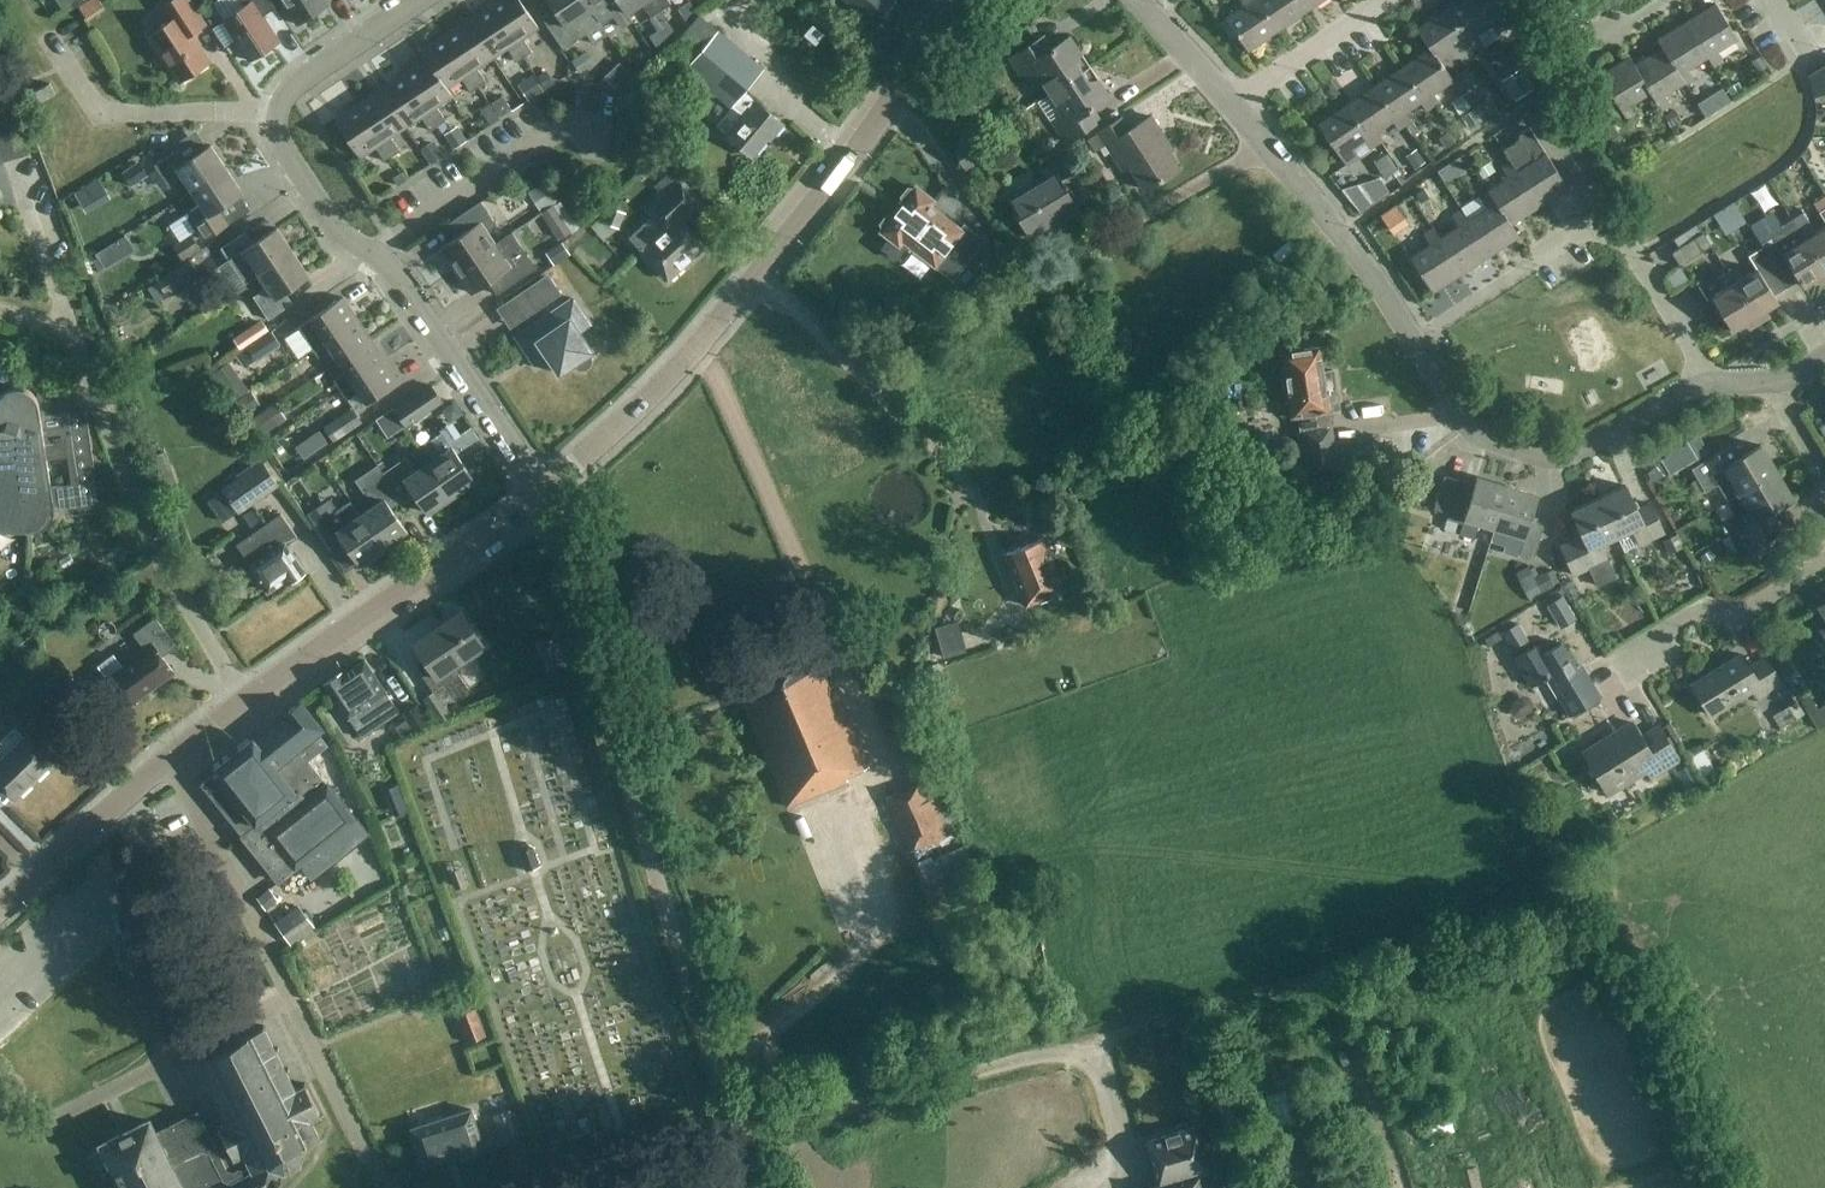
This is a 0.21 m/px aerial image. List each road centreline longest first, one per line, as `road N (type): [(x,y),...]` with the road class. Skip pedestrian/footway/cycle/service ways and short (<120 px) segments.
road 1 (unclassified): [(733,1137),(543,489)]
road 2 (tertiary): [(543,489),(644,400),(727,309),(847,162),(959,0)]
road 3 (residential): [(1714,383),(1559,456),(1478,432),(1358,253),(1268,146)]
road 4 (unclassified): [(392,1187),(171,758)]
road 5 (unclassified): [(74,335),(151,544),(244,702)]
road 6 (tertiary): [(244,702),(543,489)]
road 7 (unclassified): [(733,1137),(1031,1057),(1075,1055)]
road 8 (residential): [(543,489),(386,261),(371,253)]
road 9 (residential): [(371,253),(566,125),(611,134)]
road 10 (residential): [(279,112),(99,112),(48,36)]
road 11 (residential): [(1714,383),(1624,240),(1582,229),(1541,254)]
road 12 (residential): [(1612,662),(1702,608),(1747,609),(1824,560)]
road 13 (tertiary): [(0,908),(171,758)]
road 14 (residential): [(1100,244),(1268,146)]
road 15 (residential): [(1232,103),(1385,0)]
road 16 (residential): [(279,112),(300,81),(420,0)]
road 17 (residential): [(371,253),(340,234),(283,146),(279,112)]
road 18 (residential): [(1232,103),(1138,0)]

